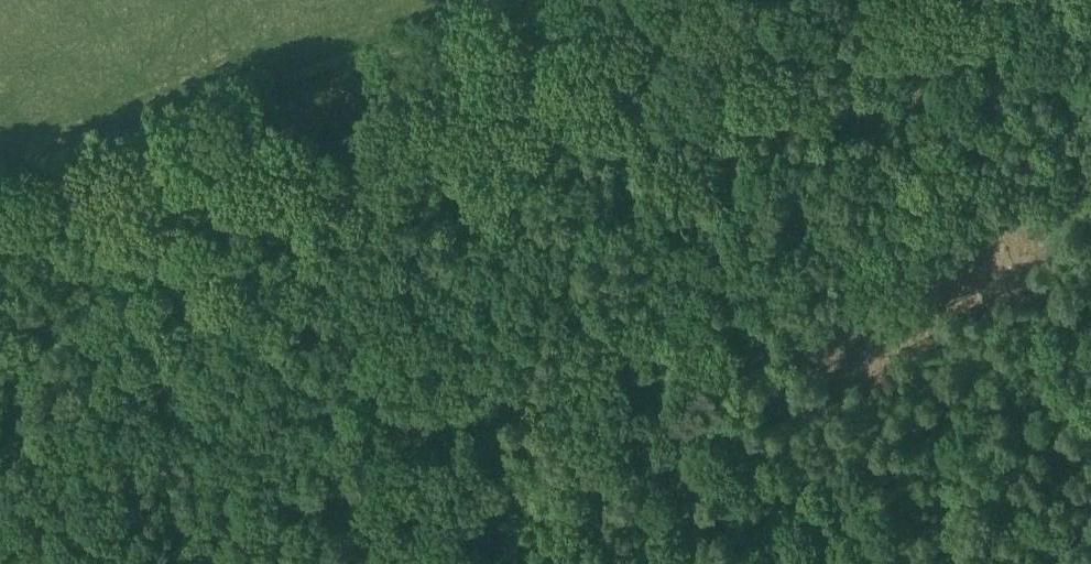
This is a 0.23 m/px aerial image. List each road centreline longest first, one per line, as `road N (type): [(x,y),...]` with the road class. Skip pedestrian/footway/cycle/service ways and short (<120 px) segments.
road 1 (track): [(0,179),(511,0)]

